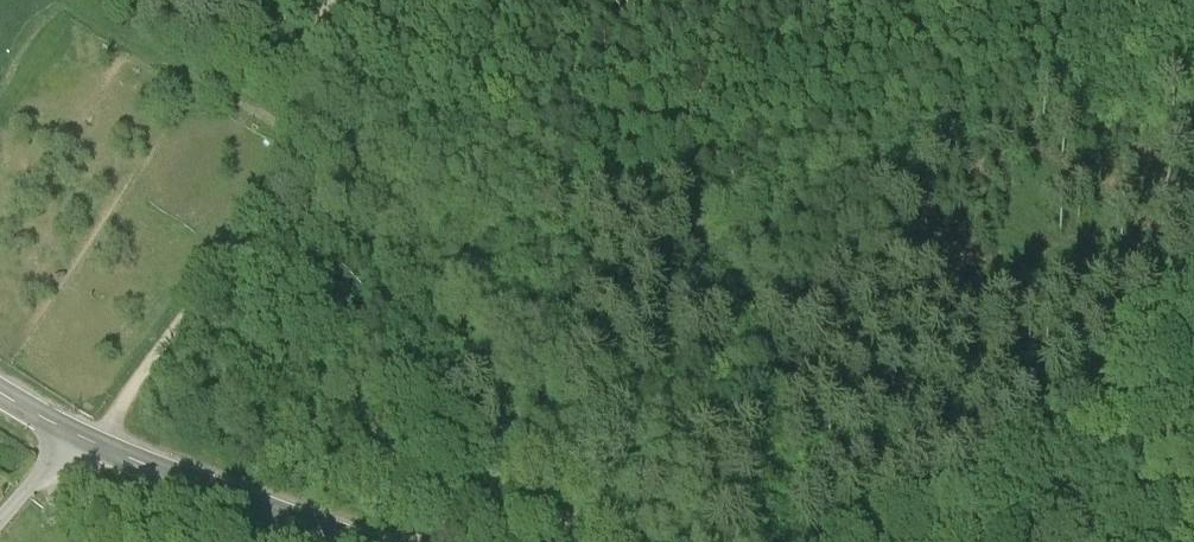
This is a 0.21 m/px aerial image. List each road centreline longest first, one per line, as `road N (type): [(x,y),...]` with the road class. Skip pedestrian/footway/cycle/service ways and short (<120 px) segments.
road 1 (track): [(94,449),(287,151),(336,0)]
road 2 (secondary): [(361,541),(94,449),(0,396)]
road 3 (track): [(428,541),(441,530),(487,518),(559,516),(667,541)]
road 4 (track): [(903,541),(966,515),(1068,412)]
road 5 (track): [(1068,412),(1193,277)]
road 6 (track): [(1068,412),(1129,439),(1193,439)]

